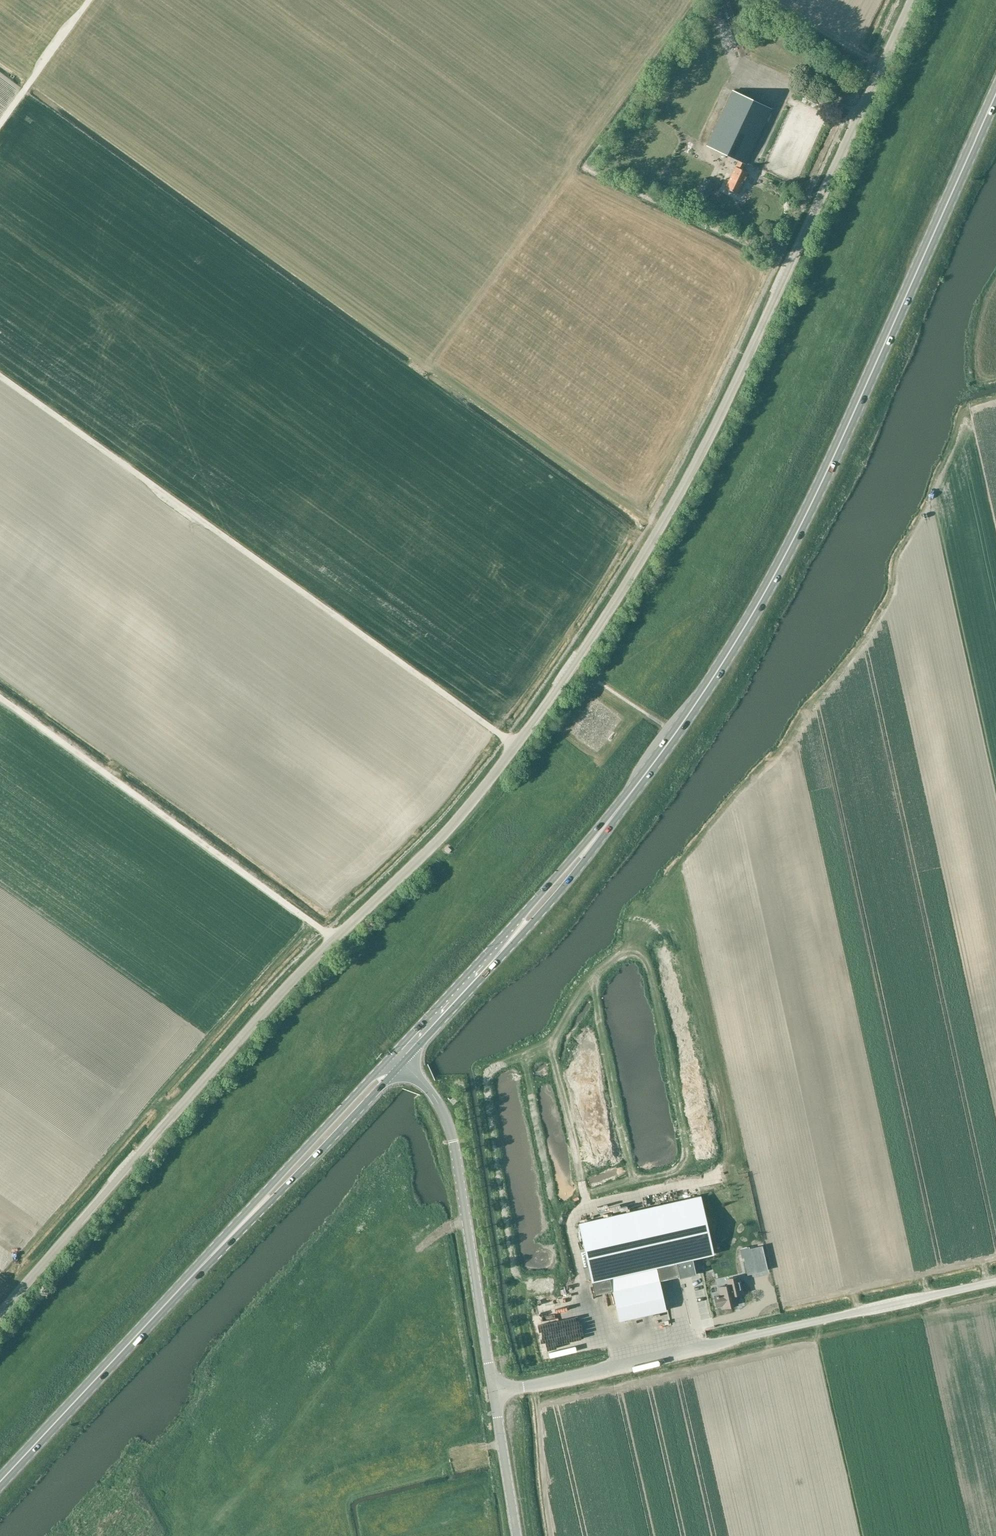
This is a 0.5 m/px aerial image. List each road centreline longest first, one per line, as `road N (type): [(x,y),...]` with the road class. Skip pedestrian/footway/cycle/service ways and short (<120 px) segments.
road 1 (unclassified): [(0,1317),(334,940),(427,852),(589,644),(691,474),(912,0)]
road 2 (primary): [(398,1058),(574,865),(716,674),(823,479),(995,96)]
road 3 (track): [(513,747),(0,379)]
road 4 (primary): [(0,1482),(398,1058)]
road 5 (unclassified): [(494,1393),(995,1282)]
road 6 (track): [(334,940),(0,700)]
road 7 (track): [(419,1253),(316,1400),(198,1535)]
road 8 (unclassified): [(494,1393),(454,1142),(437,1102),(398,1058)]
road 9 (track): [(0,126),(92,0)]
road 10 (unclassified): [(514,1535),(494,1393)]

